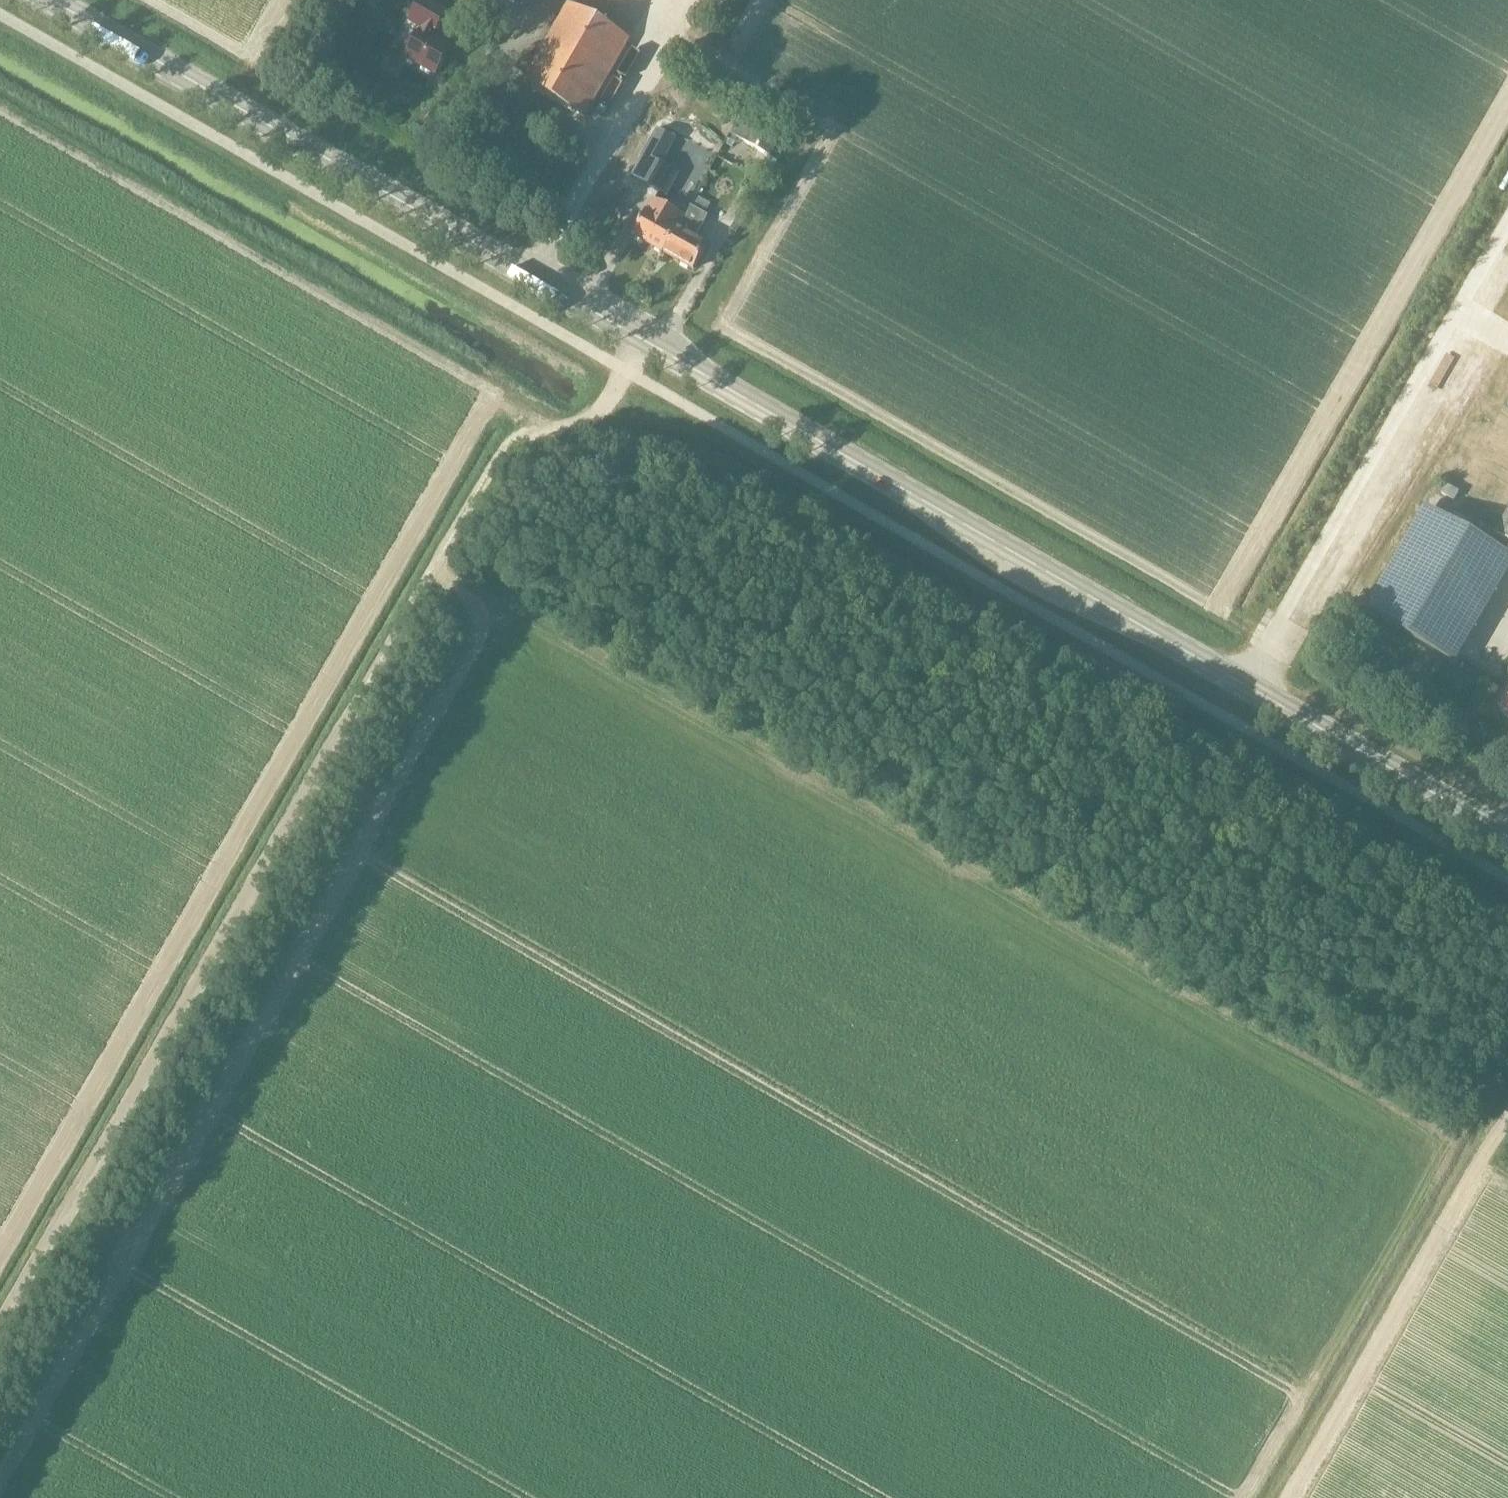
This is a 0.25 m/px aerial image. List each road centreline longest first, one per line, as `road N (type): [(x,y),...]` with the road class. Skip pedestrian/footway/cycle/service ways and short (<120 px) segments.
road 1 (track): [(627,371),(601,410),(526,437),(488,476),(0,1329)]
road 2 (primary): [(1507,836),(645,342)]
road 3 (primary): [(531,276),(51,0)]
road 4 (track): [(1507,1122),(1290,1497)]

